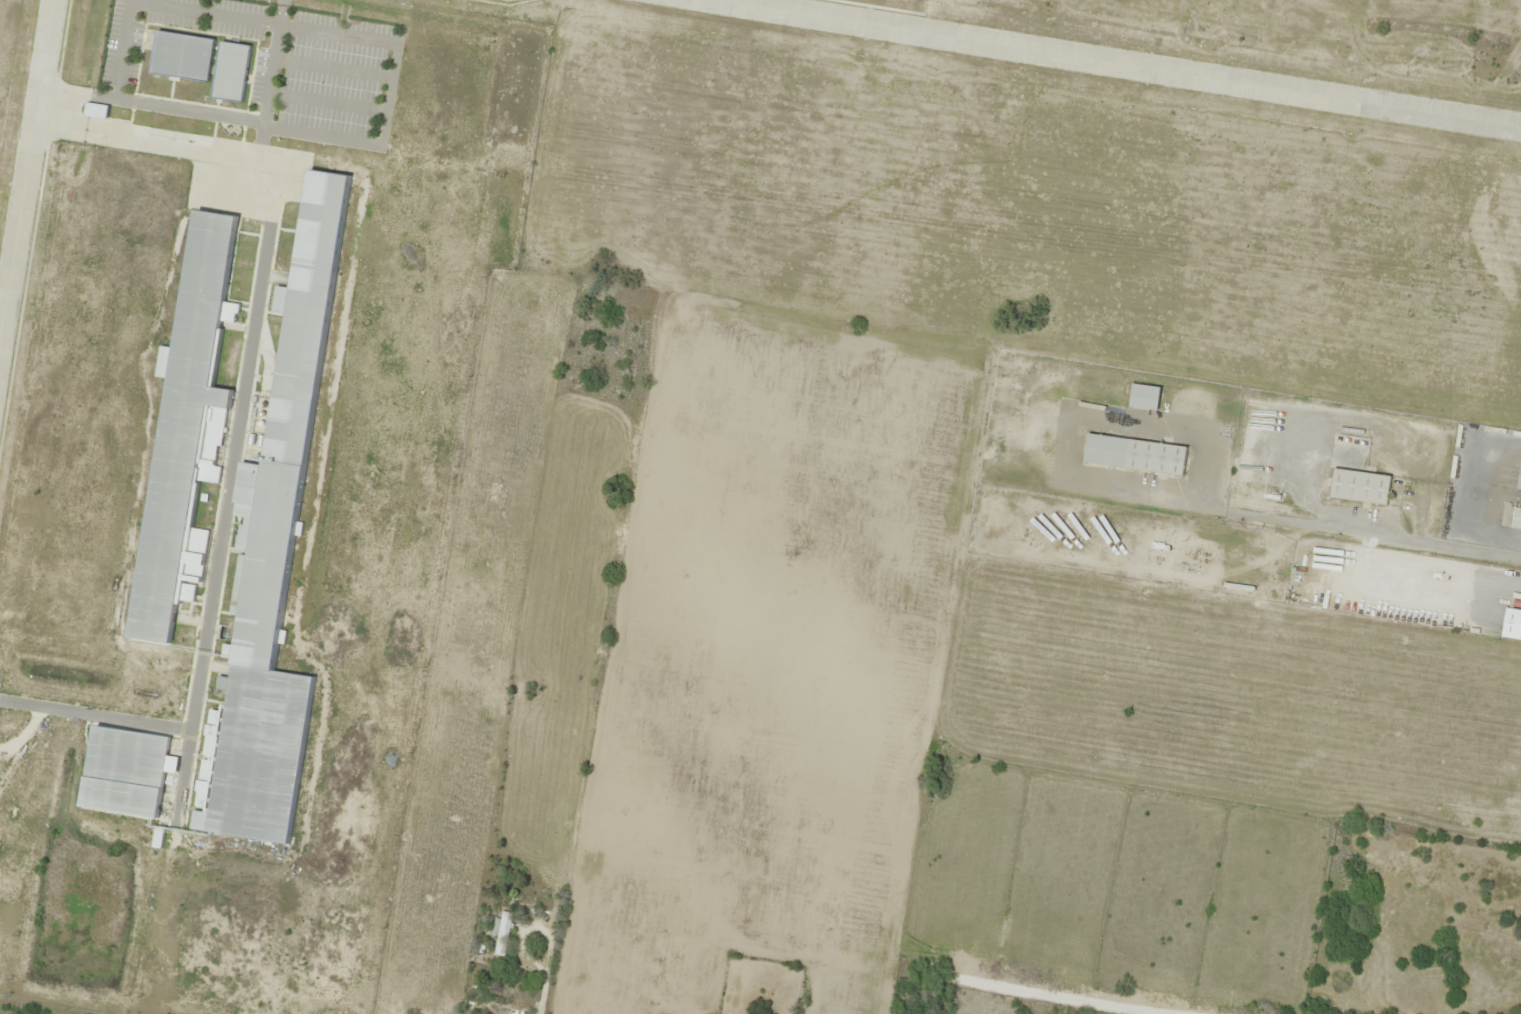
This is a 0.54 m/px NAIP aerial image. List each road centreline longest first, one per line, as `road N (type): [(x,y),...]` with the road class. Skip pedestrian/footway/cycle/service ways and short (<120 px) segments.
road 1 (residential): [(1520,127),(716,0)]
road 2 (residential): [(54,0),(0,343)]

